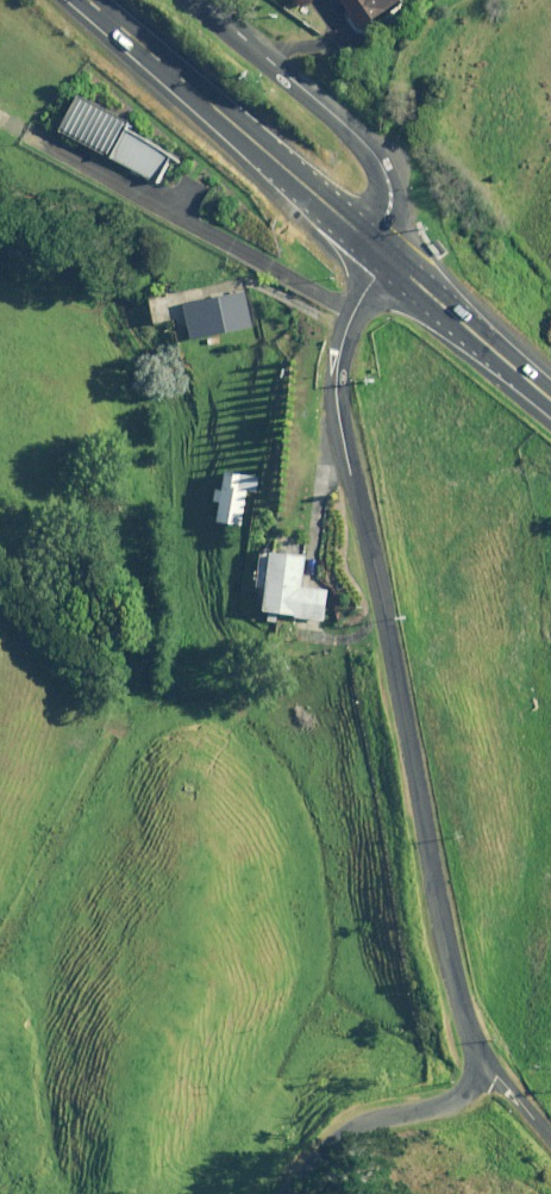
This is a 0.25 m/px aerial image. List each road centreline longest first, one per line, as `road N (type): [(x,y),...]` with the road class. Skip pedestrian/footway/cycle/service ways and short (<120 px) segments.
road 1 (unclassified): [(482,1067),(453,966),(339,408),(340,353),(379,249)]
road 2 (secondary): [(88,0),(379,249)]
road 3 (residential): [(204,0),(380,161),(391,203),(379,249)]
road 4 (unclassified): [(292,1193),(353,1130),(452,1101),(482,1067)]
road 5 (secondary): [(379,249),(550,397)]

